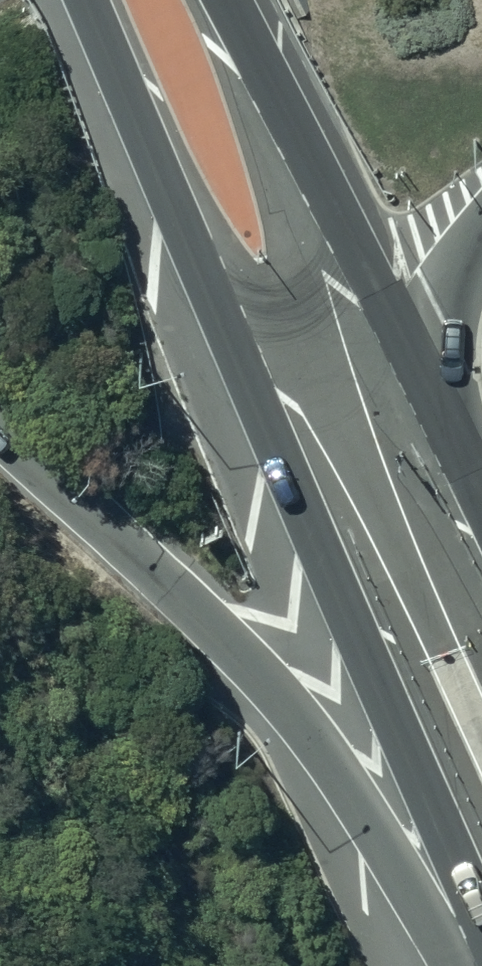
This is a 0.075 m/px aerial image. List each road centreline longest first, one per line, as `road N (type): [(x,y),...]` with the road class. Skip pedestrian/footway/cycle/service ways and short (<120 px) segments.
road 1 (trunk): [(481,926),(209,295),(92,0)]
road 2 (trunk): [(464,965),(262,677),(0,432)]
road 3 (trunk): [(226,0),(428,385)]
road 4 (trunk): [(481,238),(443,321),(428,385)]
road 5 (trunk): [(428,385),(481,499)]

